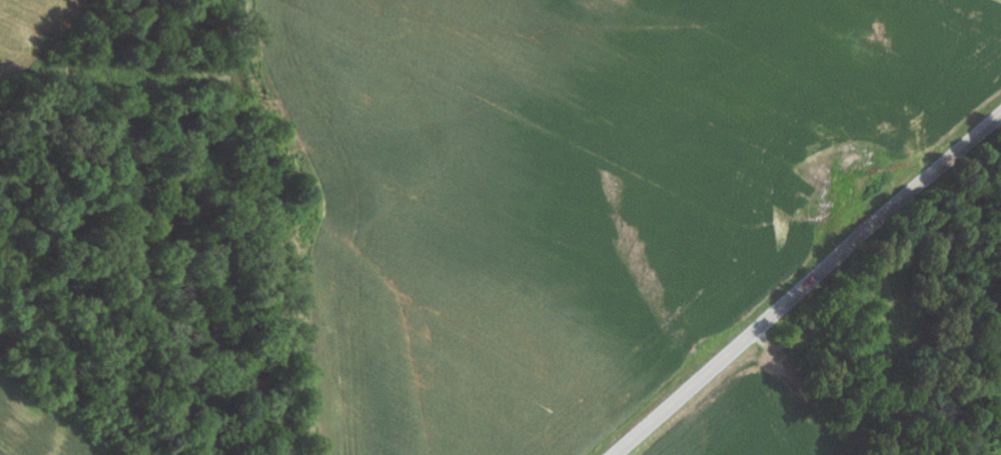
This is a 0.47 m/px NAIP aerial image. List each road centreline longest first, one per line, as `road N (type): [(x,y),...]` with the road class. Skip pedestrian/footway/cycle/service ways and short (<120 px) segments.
road 1 (secondary): [(1000,116),(615,454)]

